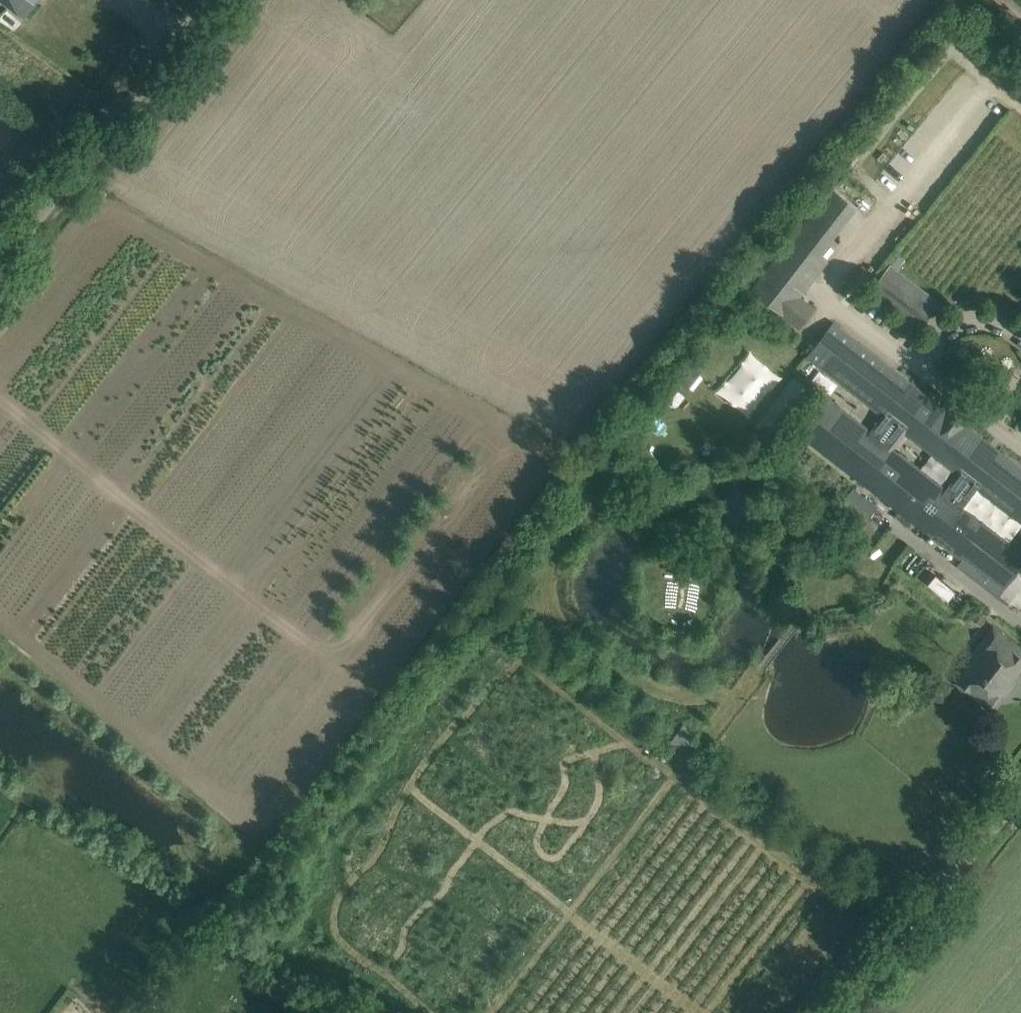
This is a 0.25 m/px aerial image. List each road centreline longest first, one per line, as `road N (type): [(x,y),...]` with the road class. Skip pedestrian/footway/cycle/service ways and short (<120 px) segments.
road 1 (unclassified): [(0,262),(210,0)]
road 2 (unclassified): [(844,1012),(1020,793)]

